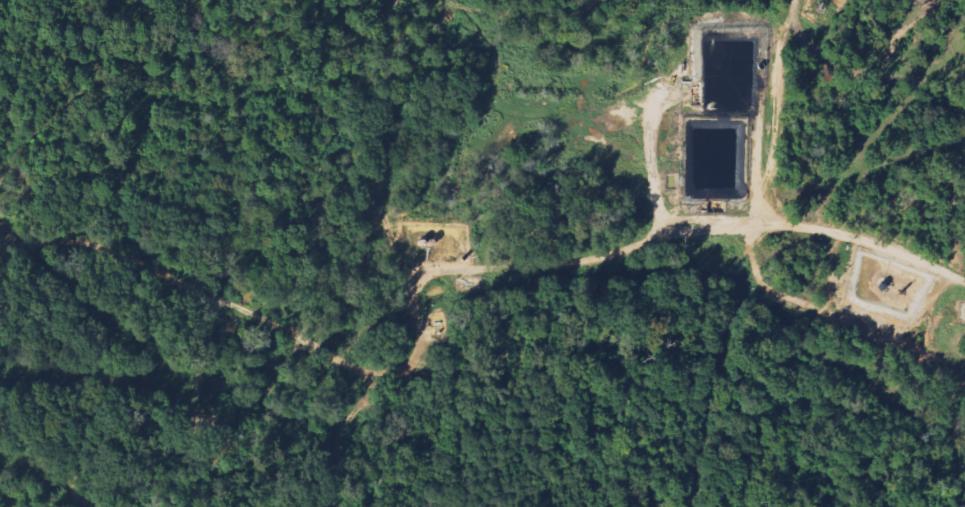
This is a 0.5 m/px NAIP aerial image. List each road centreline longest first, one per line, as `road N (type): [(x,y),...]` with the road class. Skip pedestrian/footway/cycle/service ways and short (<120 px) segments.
road 1 (residential): [(964,278),(833,231),(752,226)]

